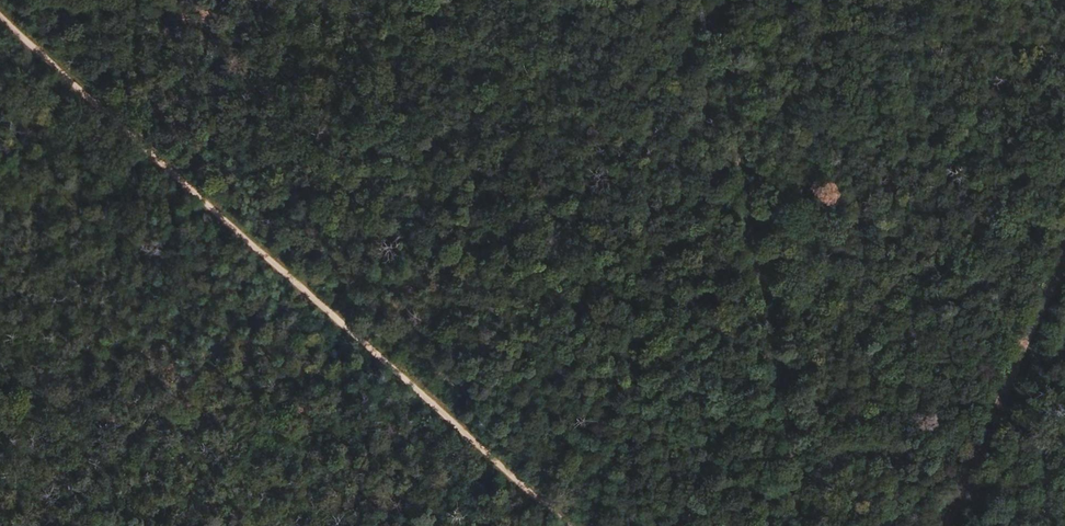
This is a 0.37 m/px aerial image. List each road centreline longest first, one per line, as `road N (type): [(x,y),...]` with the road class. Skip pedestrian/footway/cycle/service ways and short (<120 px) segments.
road 1 (track): [(567,525),(0,17)]

